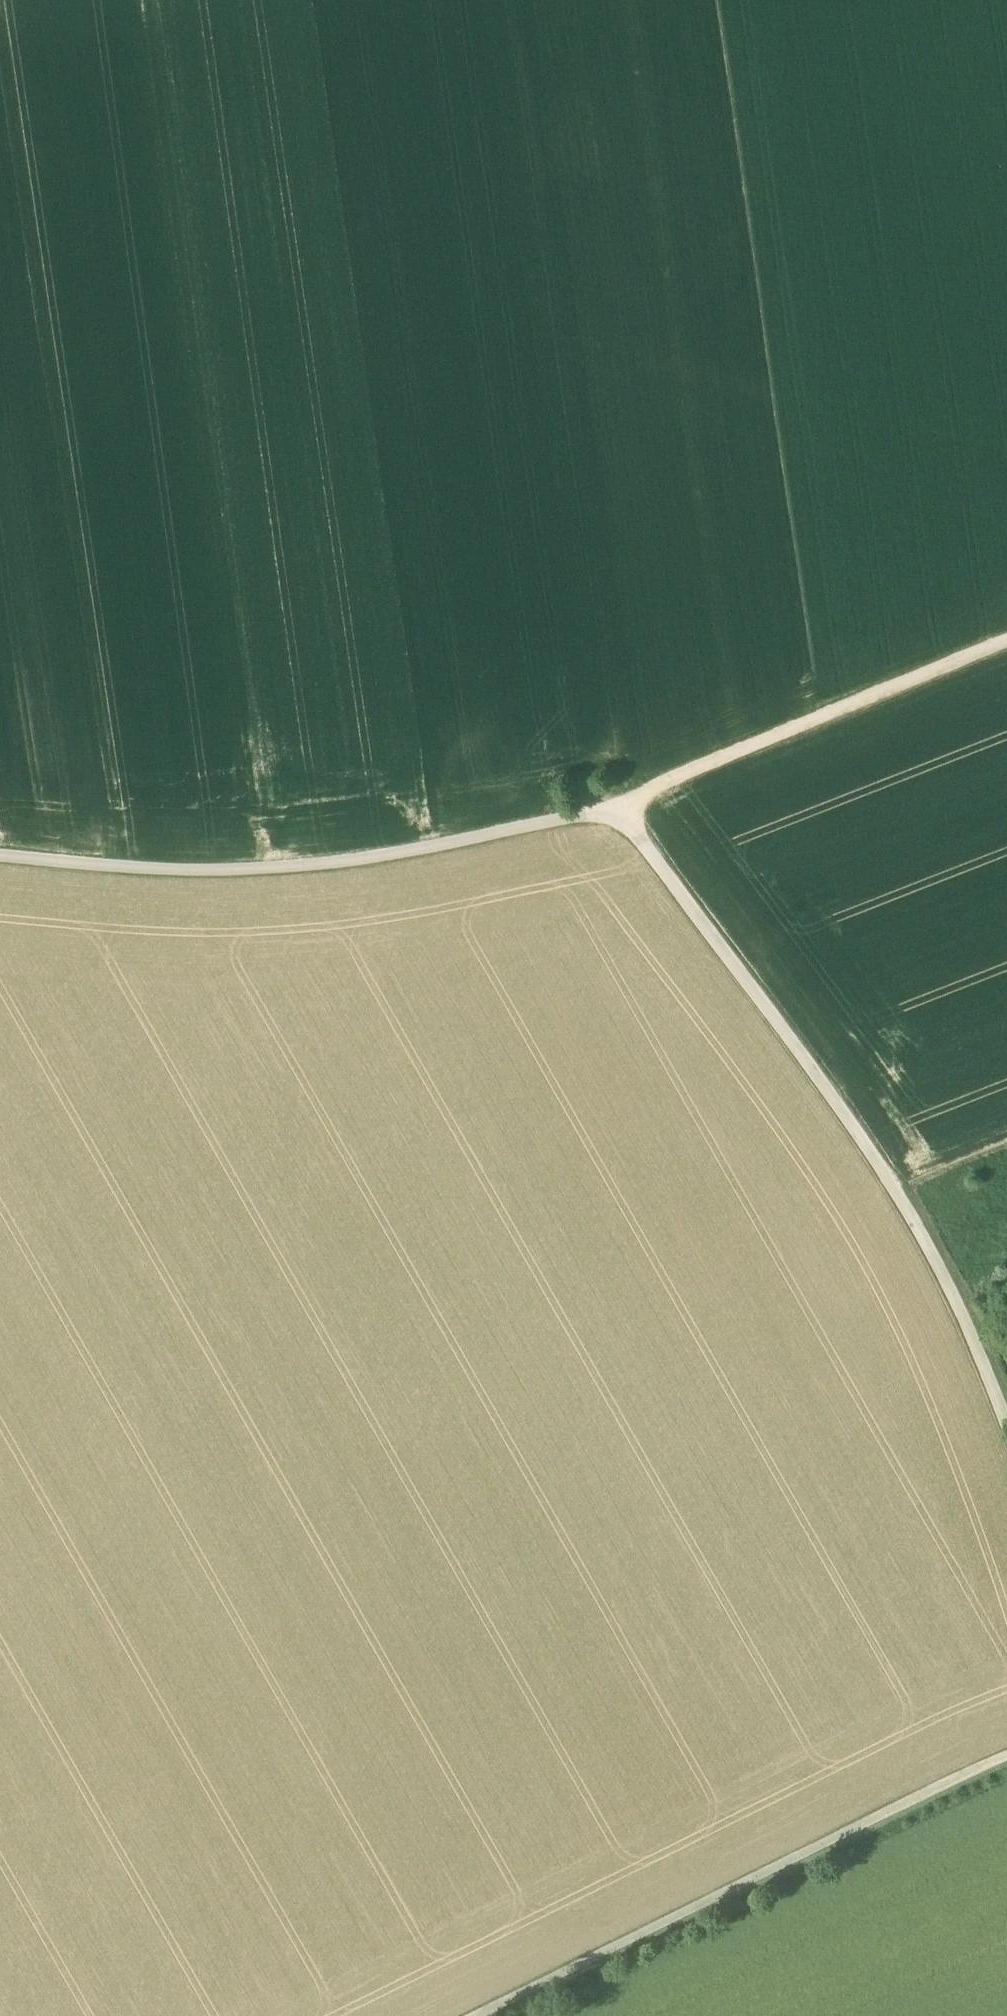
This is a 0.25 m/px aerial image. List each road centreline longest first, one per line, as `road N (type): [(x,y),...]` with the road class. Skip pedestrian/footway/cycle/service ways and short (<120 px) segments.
road 1 (unclassified): [(0,857),(259,871),(418,853),(619,805),(857,1131),(950,1292),(1006,1429)]
road 2 (track): [(486,2015),(1006,1758)]
road 3 (track): [(619,805),(1006,645)]

